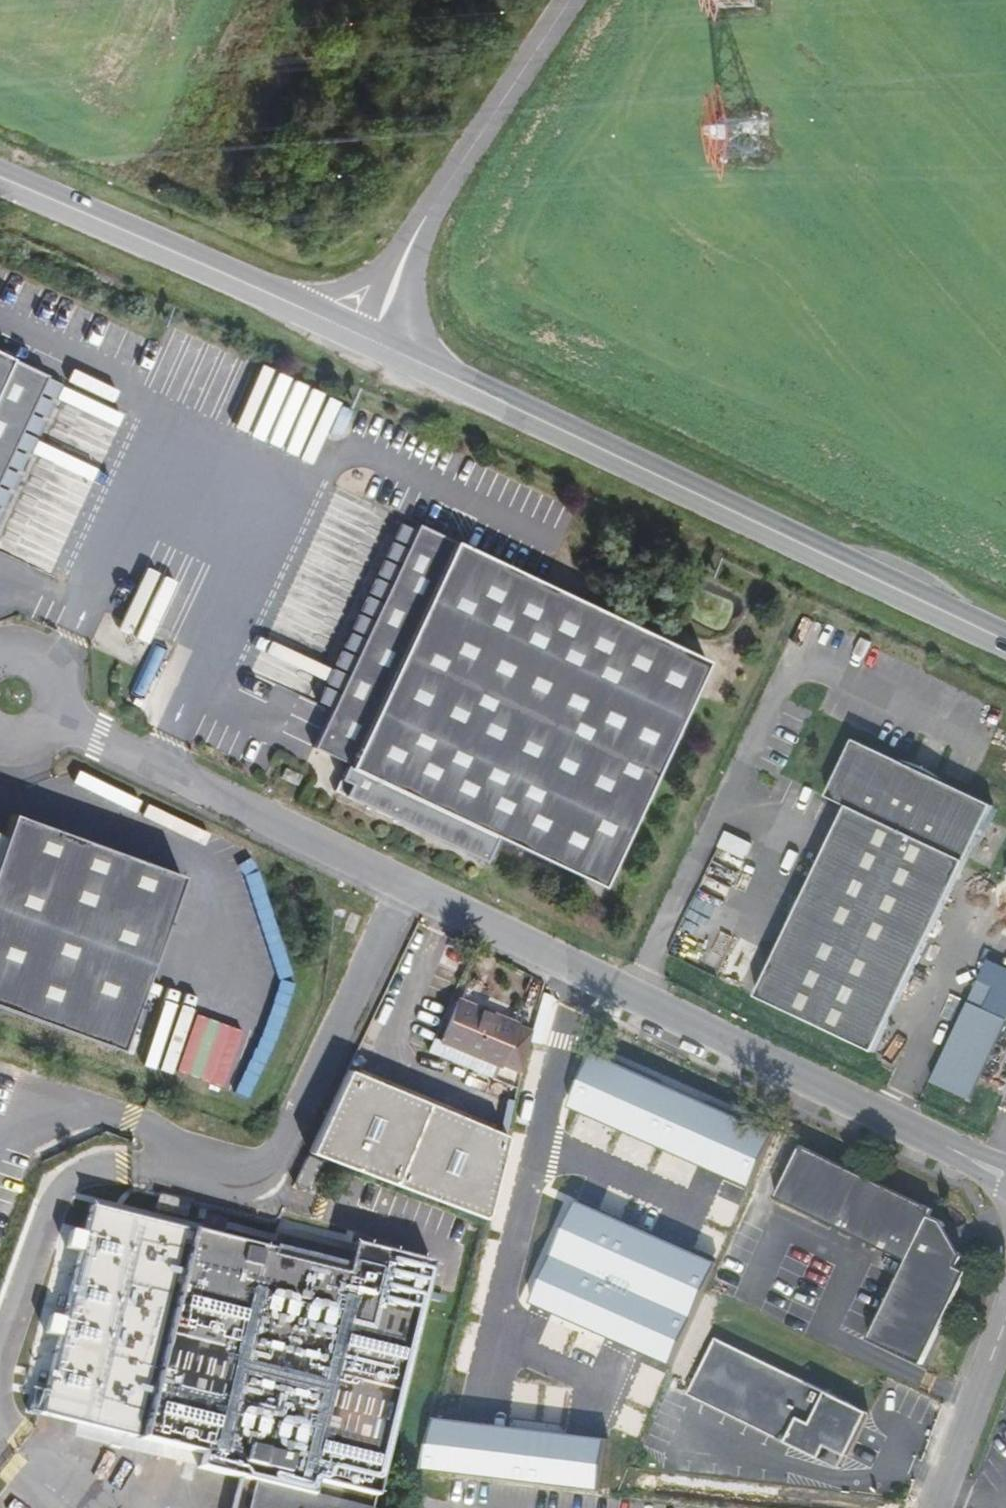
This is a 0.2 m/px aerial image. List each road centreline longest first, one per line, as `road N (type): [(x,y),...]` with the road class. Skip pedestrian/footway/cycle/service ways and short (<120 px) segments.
road 1 (secondary): [(1005,641),(365,338)]
road 2 (unclassified): [(1005,1177),(408,886)]
road 3 (unclassified): [(408,886),(57,713)]
road 4 (unclassified): [(408,886),(277,1159)]
road 5 (secondary): [(277,299),(0,180)]
road 6 (unclassified): [(570,0),(420,233)]
road 7 (unclassified): [(935,1507),(1005,1326)]
road 8 (unclassified): [(420,233),(357,280),(277,299)]

